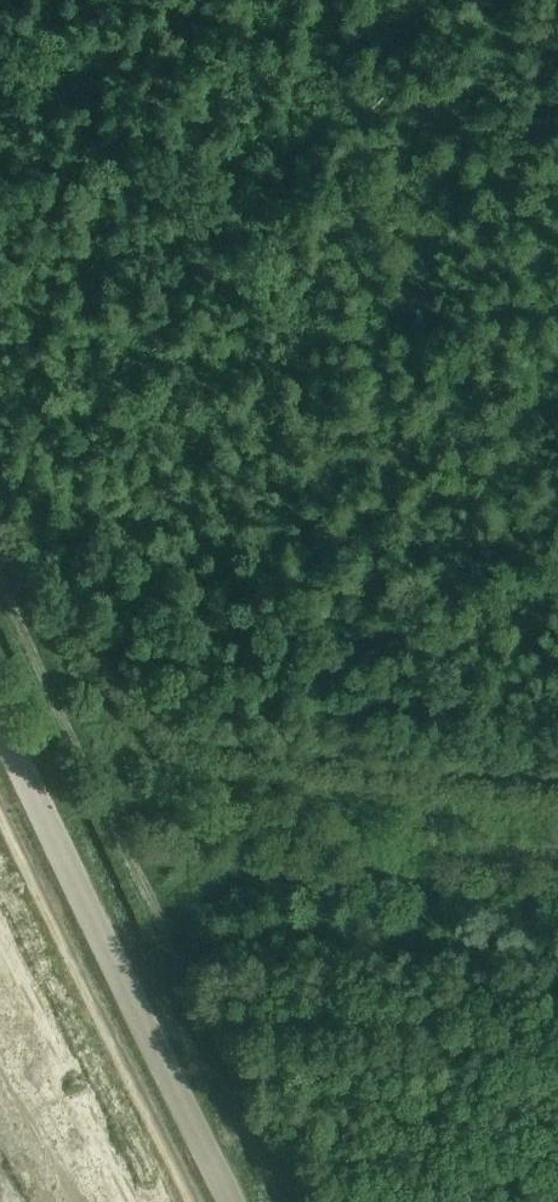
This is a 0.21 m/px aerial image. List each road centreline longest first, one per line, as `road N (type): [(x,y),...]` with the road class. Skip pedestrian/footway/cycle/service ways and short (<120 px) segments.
road 1 (unclassified): [(234,1201),(0,719)]

